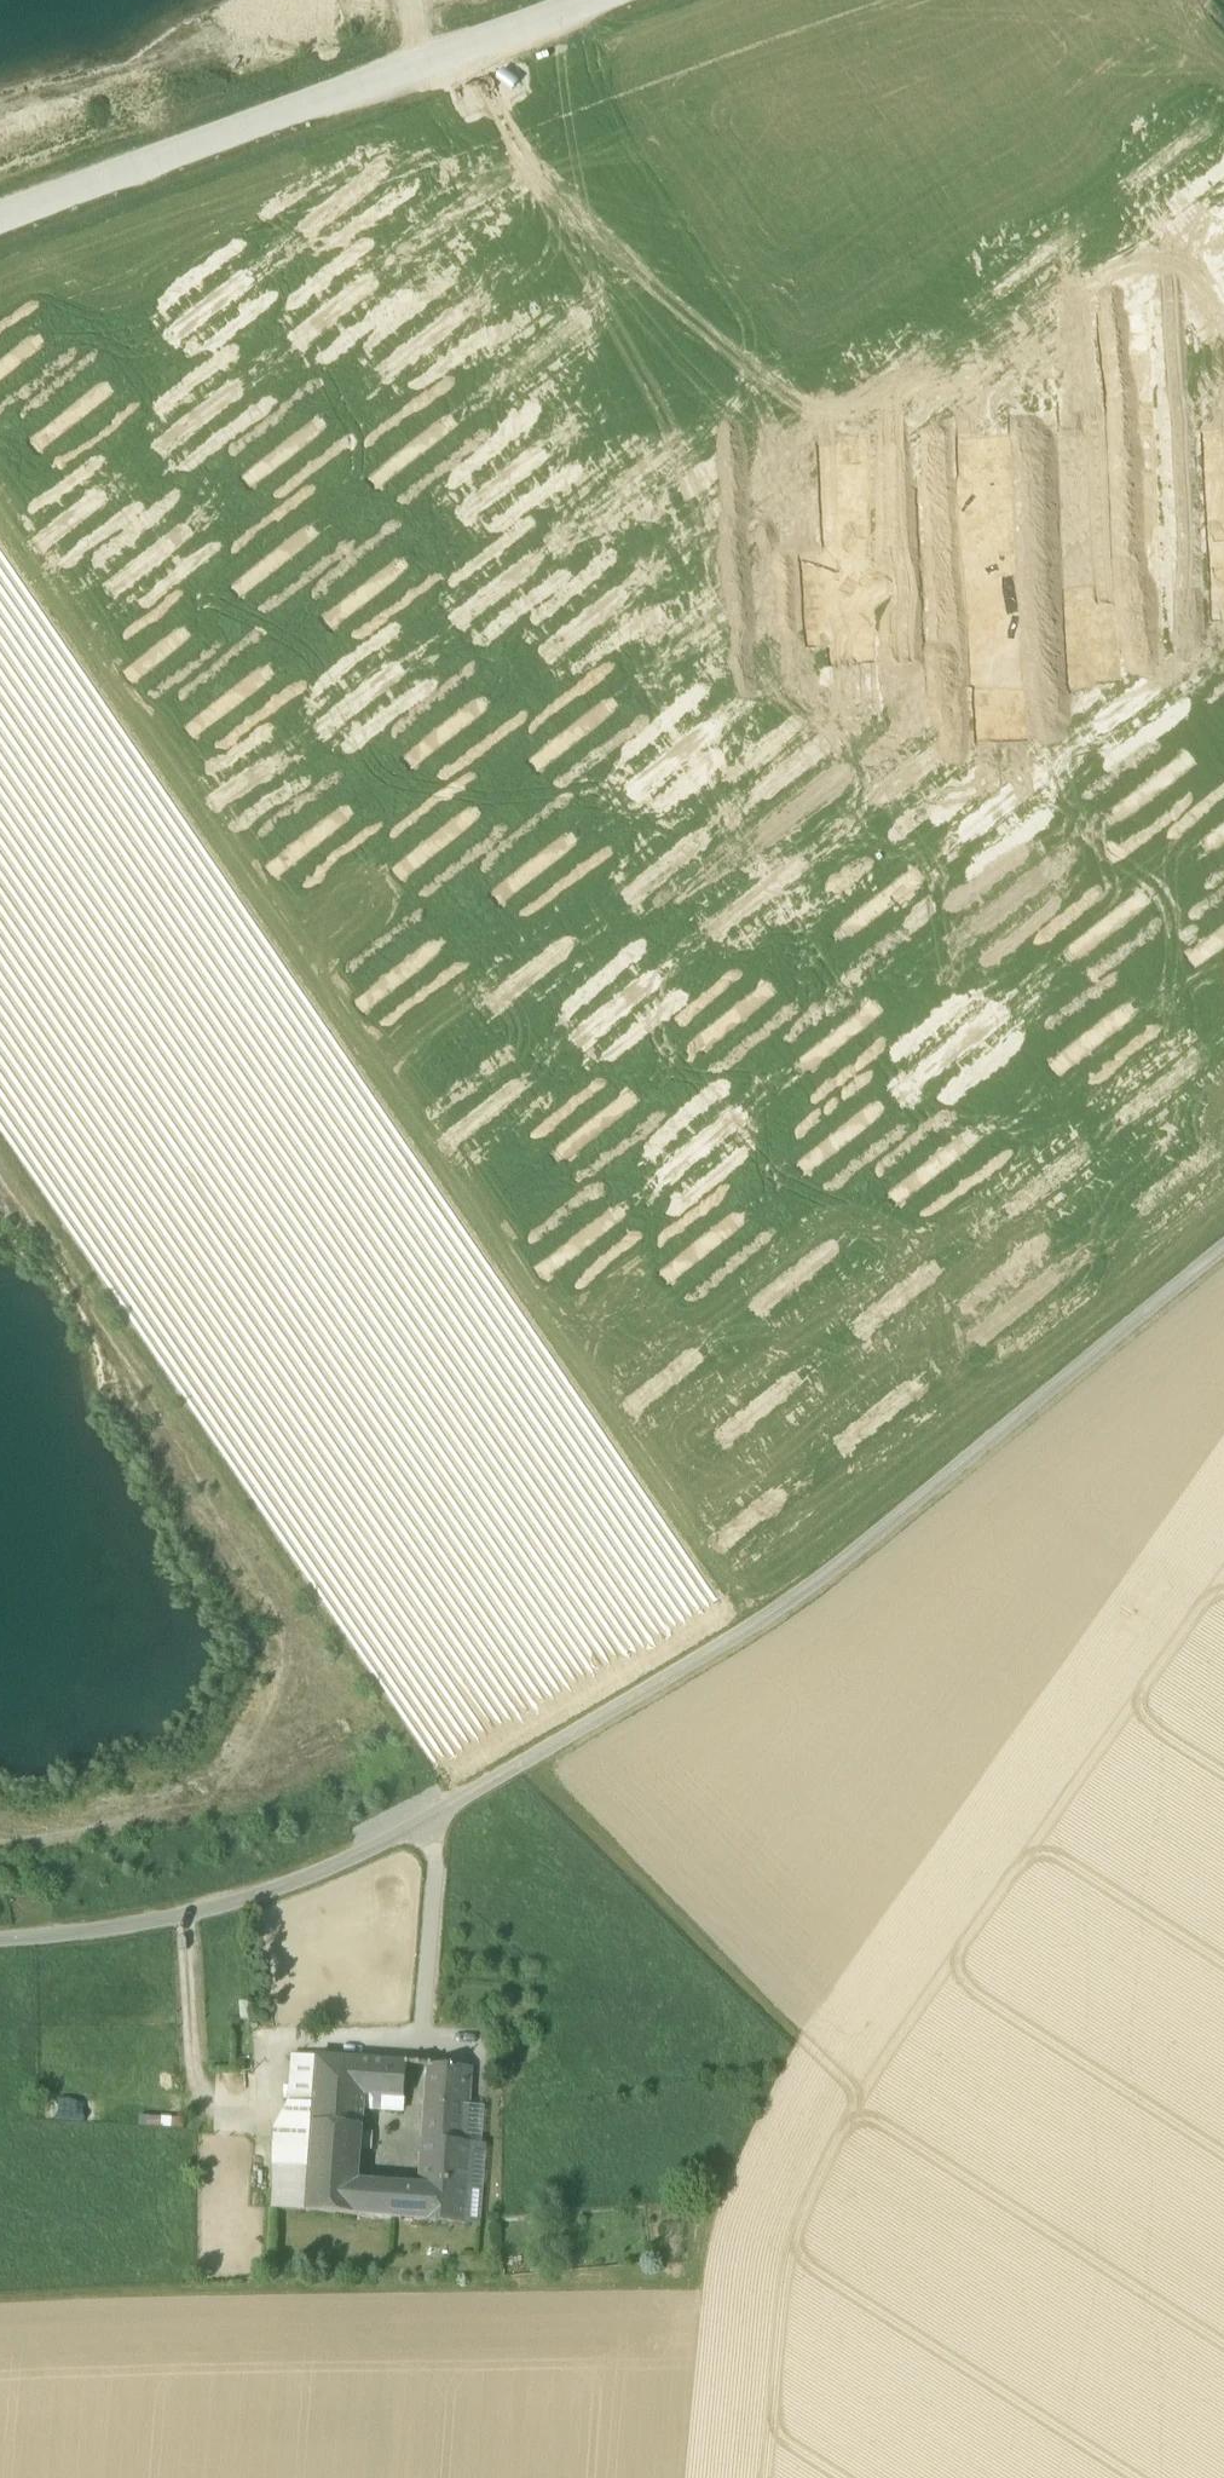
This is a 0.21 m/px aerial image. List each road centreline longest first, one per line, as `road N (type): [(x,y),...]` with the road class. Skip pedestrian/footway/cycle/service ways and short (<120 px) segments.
road 1 (unclassified): [(0,1940),(147,1925),(241,1903),(333,1869),(438,1815),(726,1646),(1223,1249)]
road 2 (unclassified): [(623,0),(0,227)]

